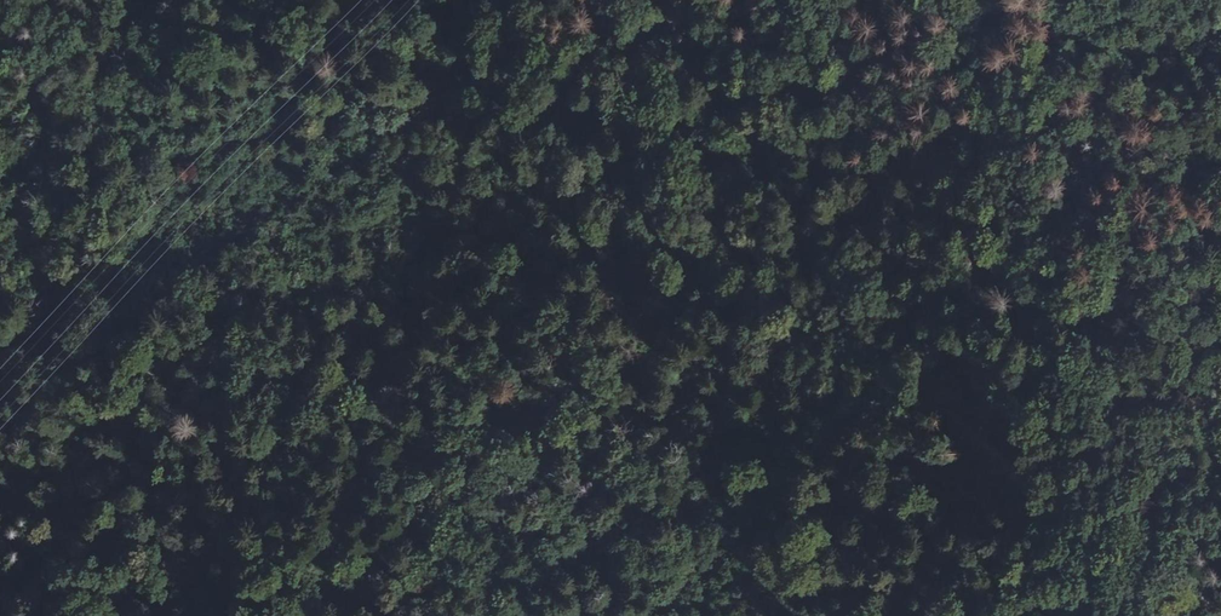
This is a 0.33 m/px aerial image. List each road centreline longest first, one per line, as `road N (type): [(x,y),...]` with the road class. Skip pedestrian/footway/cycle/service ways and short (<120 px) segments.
road 1 (track): [(643,615),(832,481),(973,210),(981,92),(1067,43),(1132,46),(1165,63),(1220,36)]
road 2 (track): [(480,0),(470,113),(332,135),(264,127),(126,182),(0,391)]
road 3 (track): [(341,615),(441,523)]

